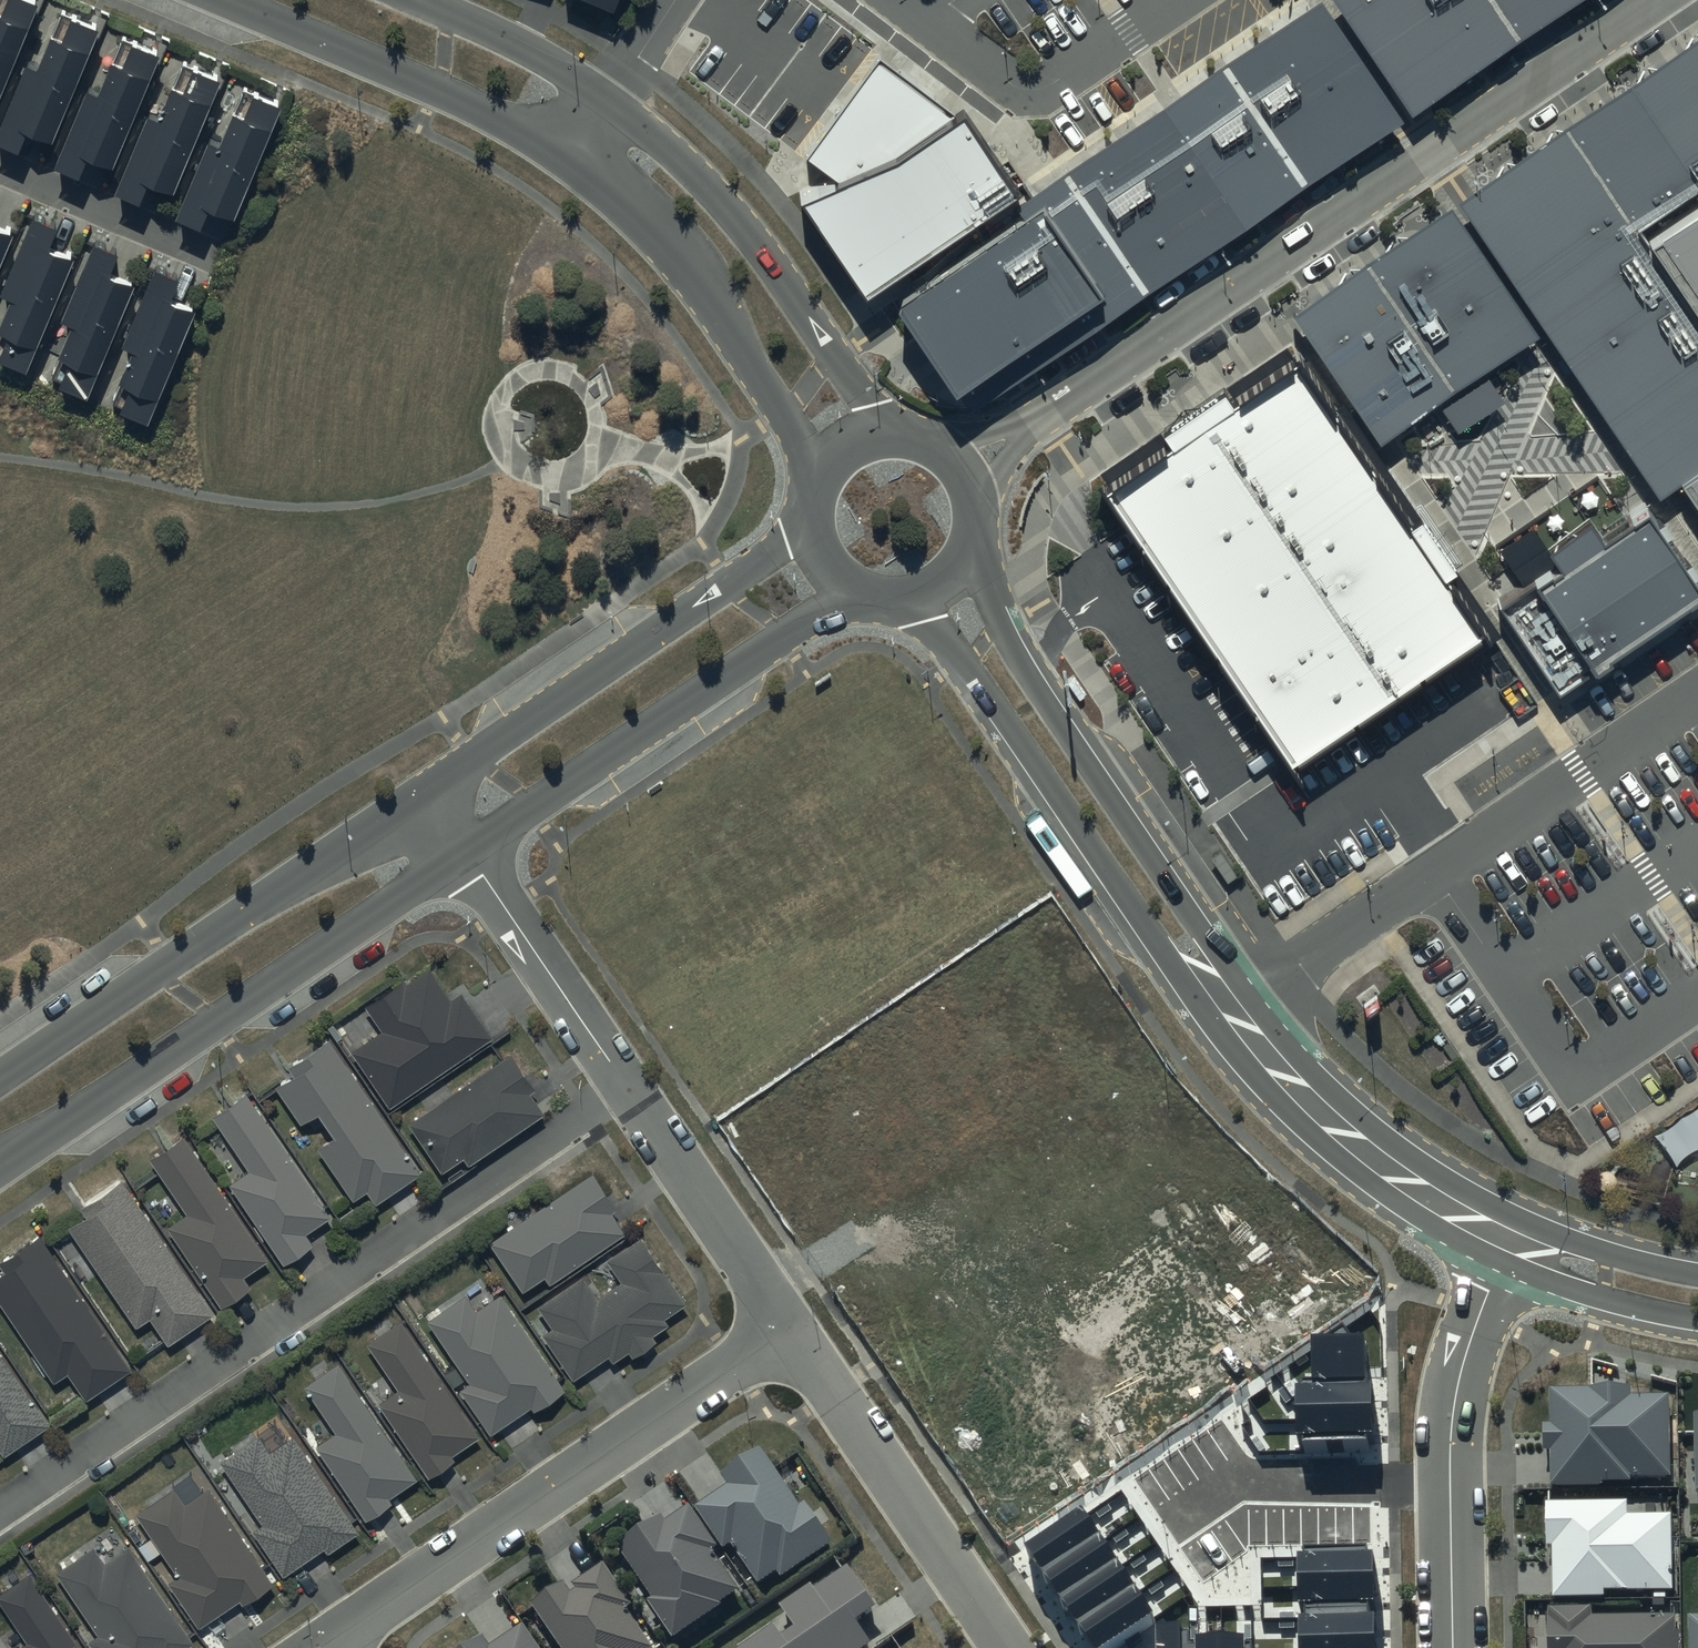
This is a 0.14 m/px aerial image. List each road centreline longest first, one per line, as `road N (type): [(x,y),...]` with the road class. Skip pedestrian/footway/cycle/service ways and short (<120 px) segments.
road 1 (residential): [(1499,1262),(1377,1188),(1240,1061),(921,597)]
road 2 (residential): [(969,552),(1014,654),(1291,1050),(1398,1148),(1516,1217)]
road 3 (residential): [(1659,0),(965,471)]
road 4 (residential): [(817,470),(697,288),(654,237),(559,153),(445,93),(226,0)]
road 5 (residential): [(0,1512),(625,1086)]
road 6 (residential): [(421,0),(523,46),(612,101),(669,147),(741,224),(884,430)]
road 7 (tertiary): [(468,850),(0,1168)]
road 8 (residential): [(324,1647),(791,1330)]
road 9 (tertiary): [(0,1080),(426,791)]
road 10 (tertiary): [(858,596),(816,615),(468,850)]
road 11 (tertiary): [(426,791),(805,524)]
road 12 (residential): [(1499,1262),(1454,1413),(1454,1647)]
road 13 (residential): [(1007,1647),(791,1330)]
road 14 (residential): [(791,1330),(625,1086)]
road 15 (residential): [(625,1086),(468,850)]
road 16 (residential): [(1697,1318),(1594,1296),(1499,1262)]
road 17 (residential): [(1516,1217),(1608,1253),(1697,1275)]

